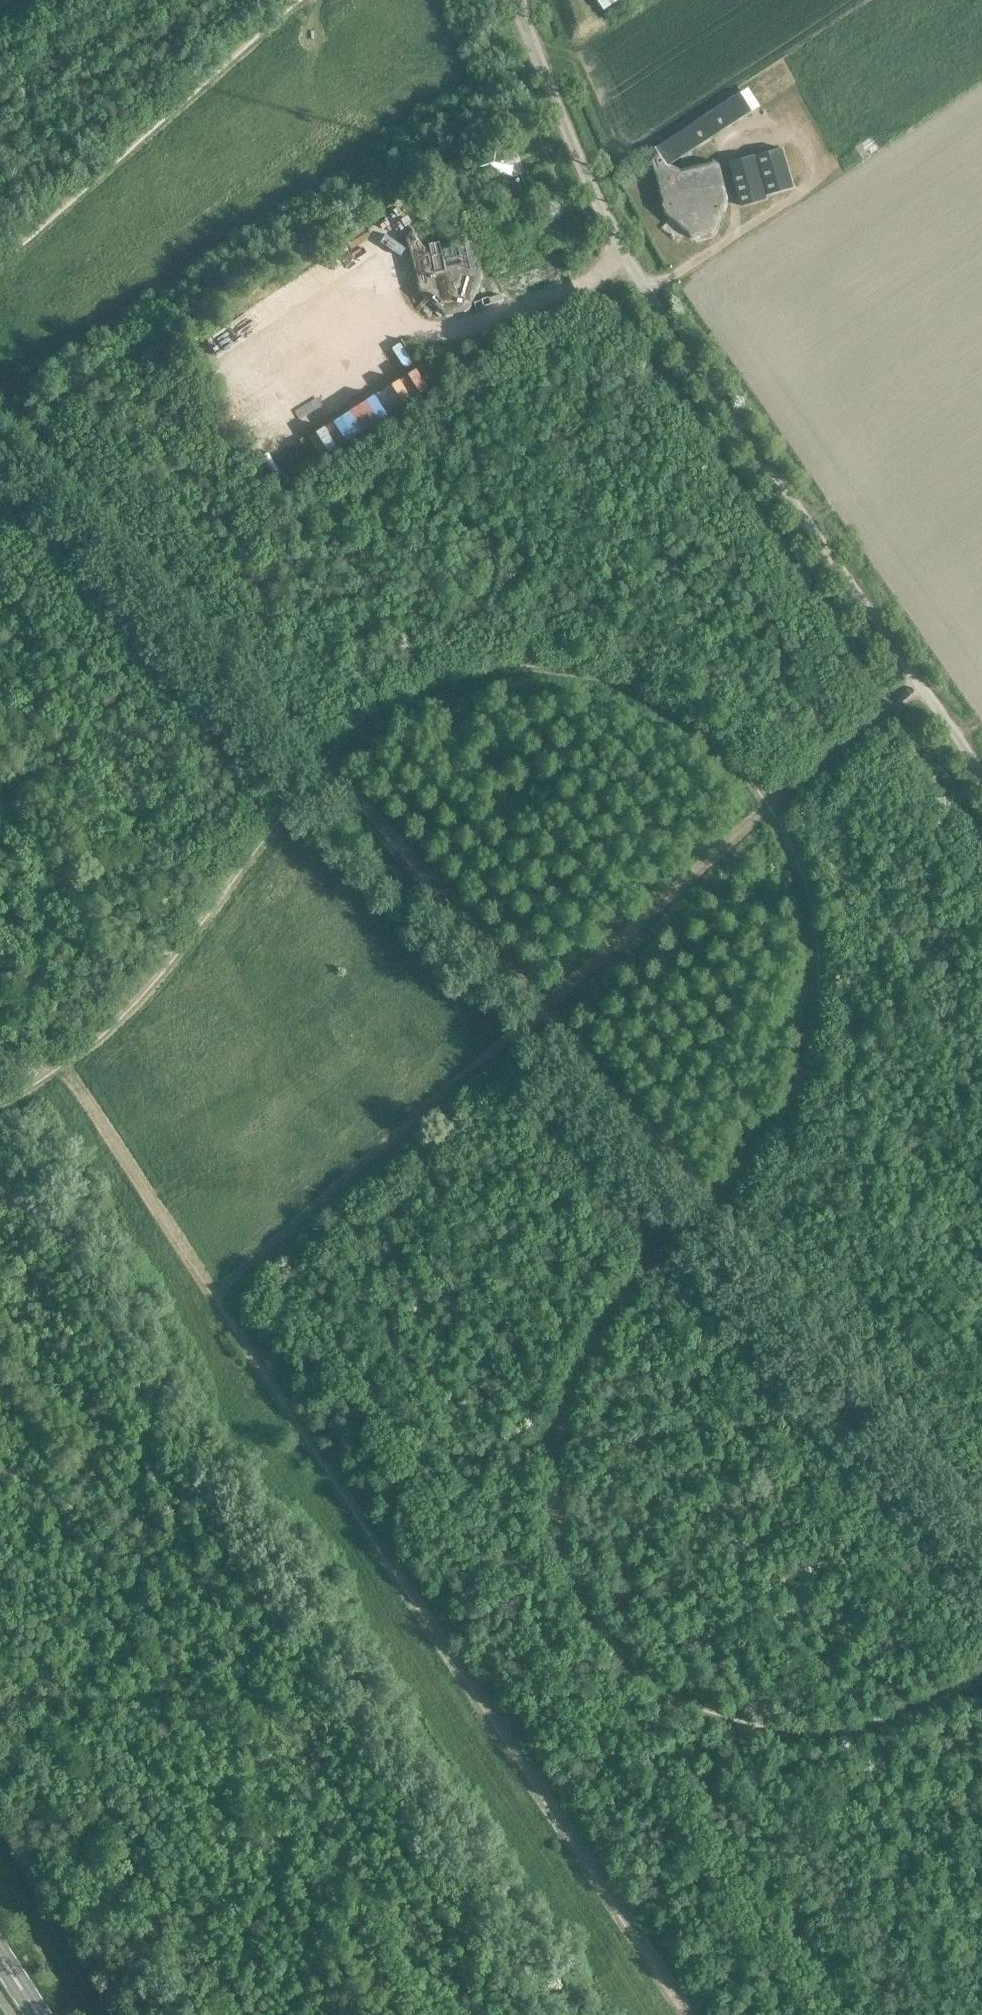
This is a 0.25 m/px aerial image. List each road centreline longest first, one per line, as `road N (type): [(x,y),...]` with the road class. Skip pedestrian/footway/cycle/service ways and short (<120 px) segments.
road 1 (unclassified): [(981,778),(622,254),(516,0)]

